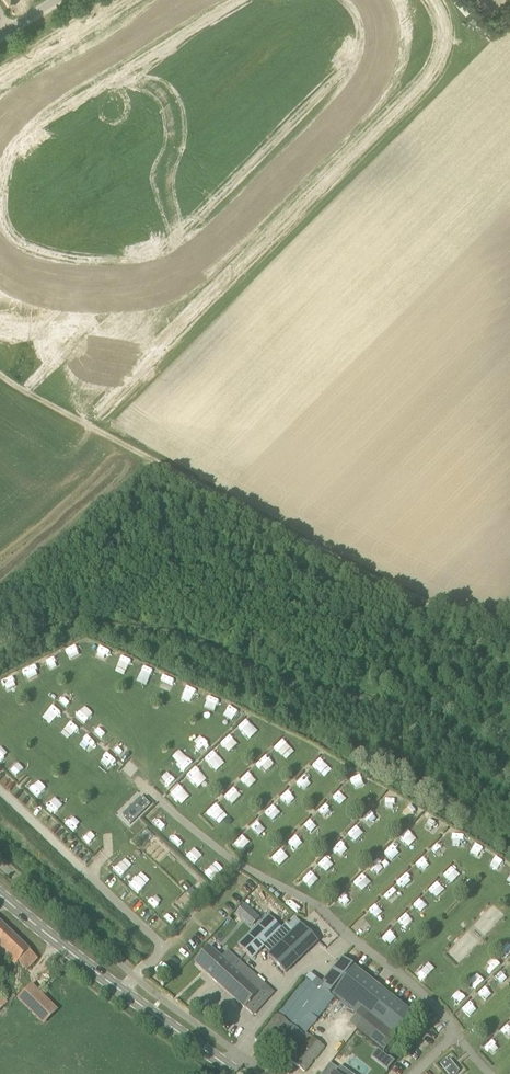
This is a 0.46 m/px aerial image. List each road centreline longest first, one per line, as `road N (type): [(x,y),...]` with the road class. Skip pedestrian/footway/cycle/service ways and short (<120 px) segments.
road 1 (track): [(509,608),(493,621),(456,619),(0,375)]
road 2 (secondary): [(239,1073),(0,893)]

